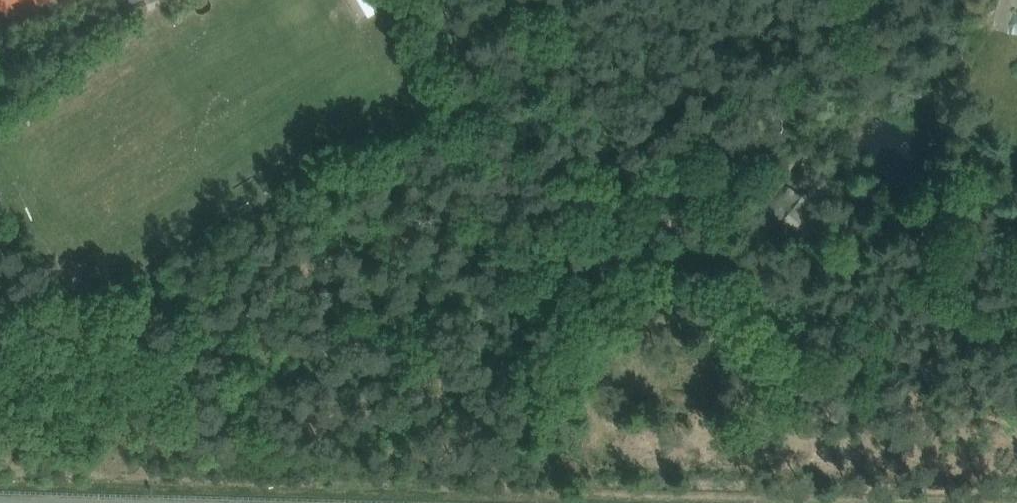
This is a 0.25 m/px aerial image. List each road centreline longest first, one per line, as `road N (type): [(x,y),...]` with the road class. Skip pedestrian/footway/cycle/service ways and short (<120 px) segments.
road 1 (track): [(0,289),(112,313),(231,395),(374,448),(422,443),(437,347),(470,246),(470,166),(451,110)]
road 2 (track): [(451,110),(480,37),(539,0)]

